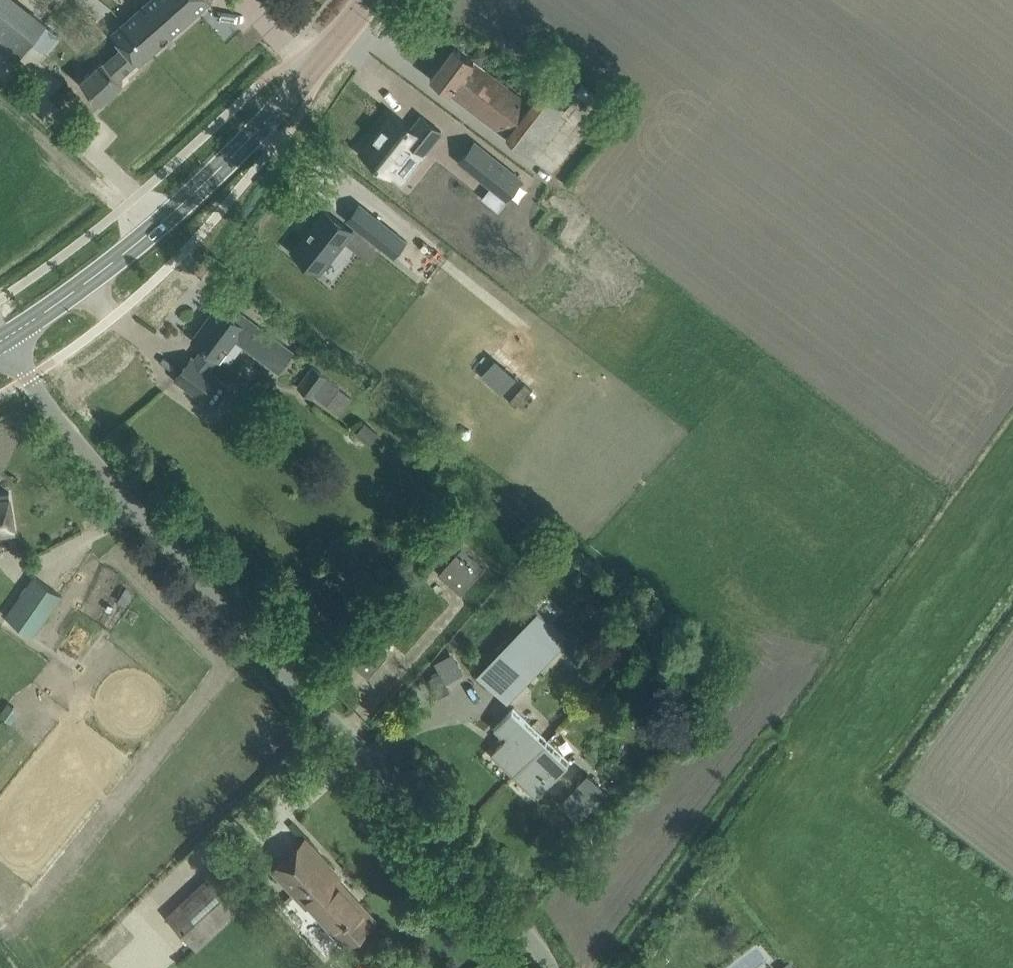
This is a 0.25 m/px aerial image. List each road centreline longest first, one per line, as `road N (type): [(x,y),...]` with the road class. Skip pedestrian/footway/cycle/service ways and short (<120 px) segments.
road 1 (unclassified): [(528,967),(37,384),(11,341)]
road 2 (secondary): [(11,341),(227,164),(366,0)]

